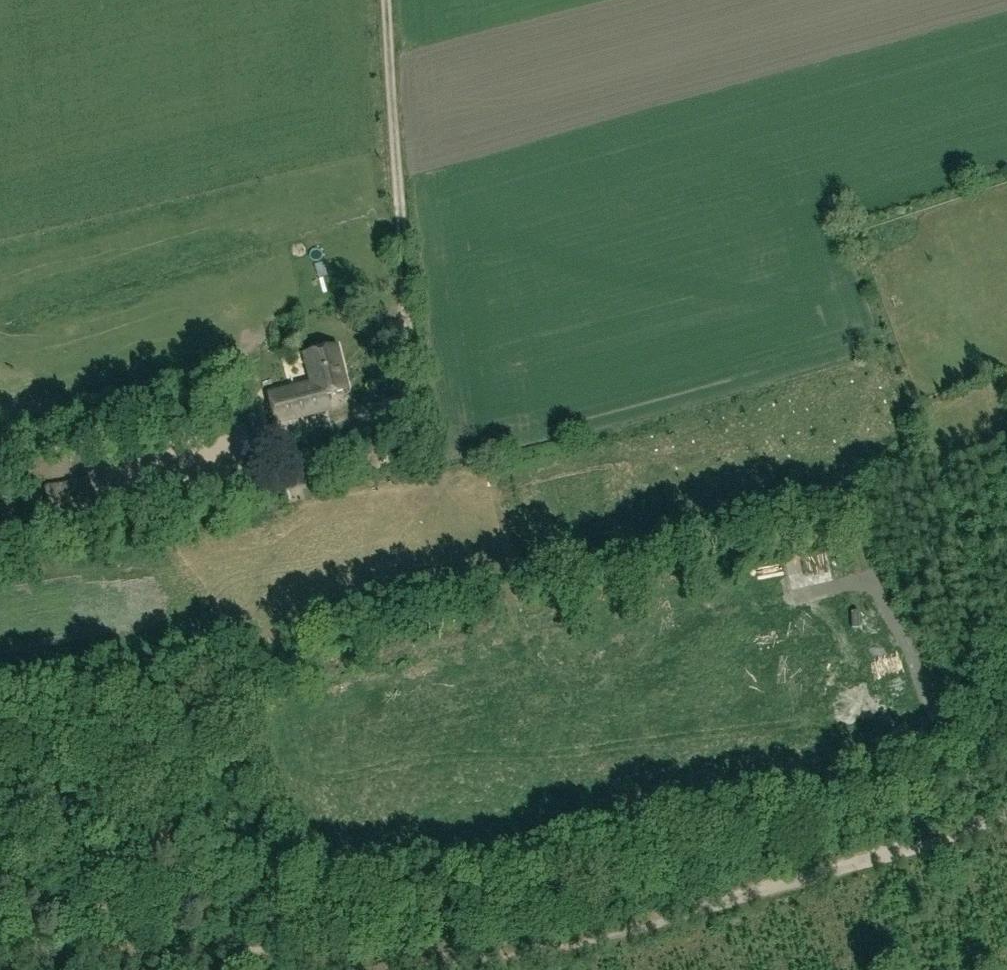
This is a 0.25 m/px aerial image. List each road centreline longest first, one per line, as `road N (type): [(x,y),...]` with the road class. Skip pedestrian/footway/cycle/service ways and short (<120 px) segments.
road 1 (track): [(0,955),(531,952),(703,908),(1006,811)]
road 2 (unclassified): [(422,454),(385,0)]

